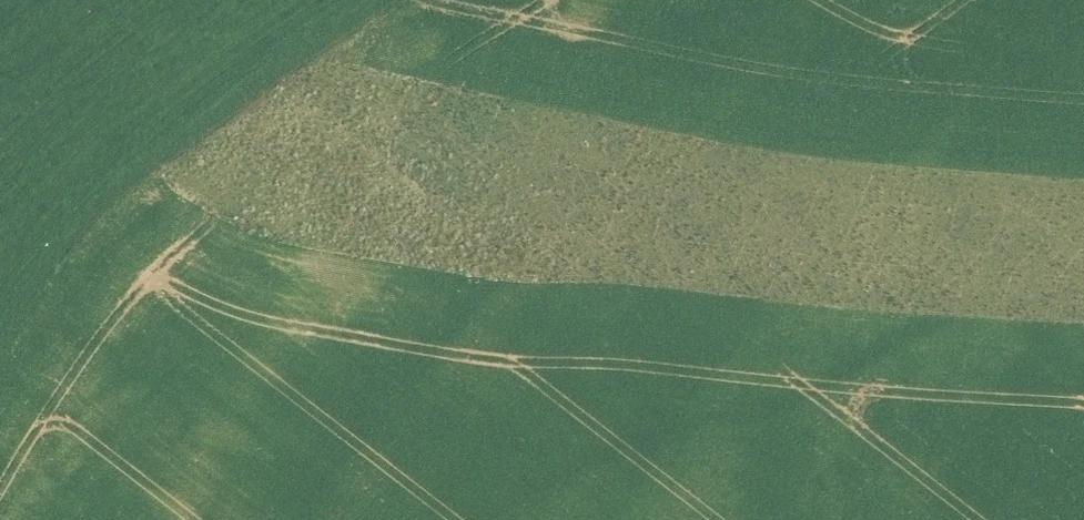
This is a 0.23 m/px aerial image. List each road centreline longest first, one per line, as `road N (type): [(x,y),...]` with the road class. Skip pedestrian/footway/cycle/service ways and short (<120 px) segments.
road 1 (secondary): [(0,124),(311,147),(796,240),(1083,247)]

